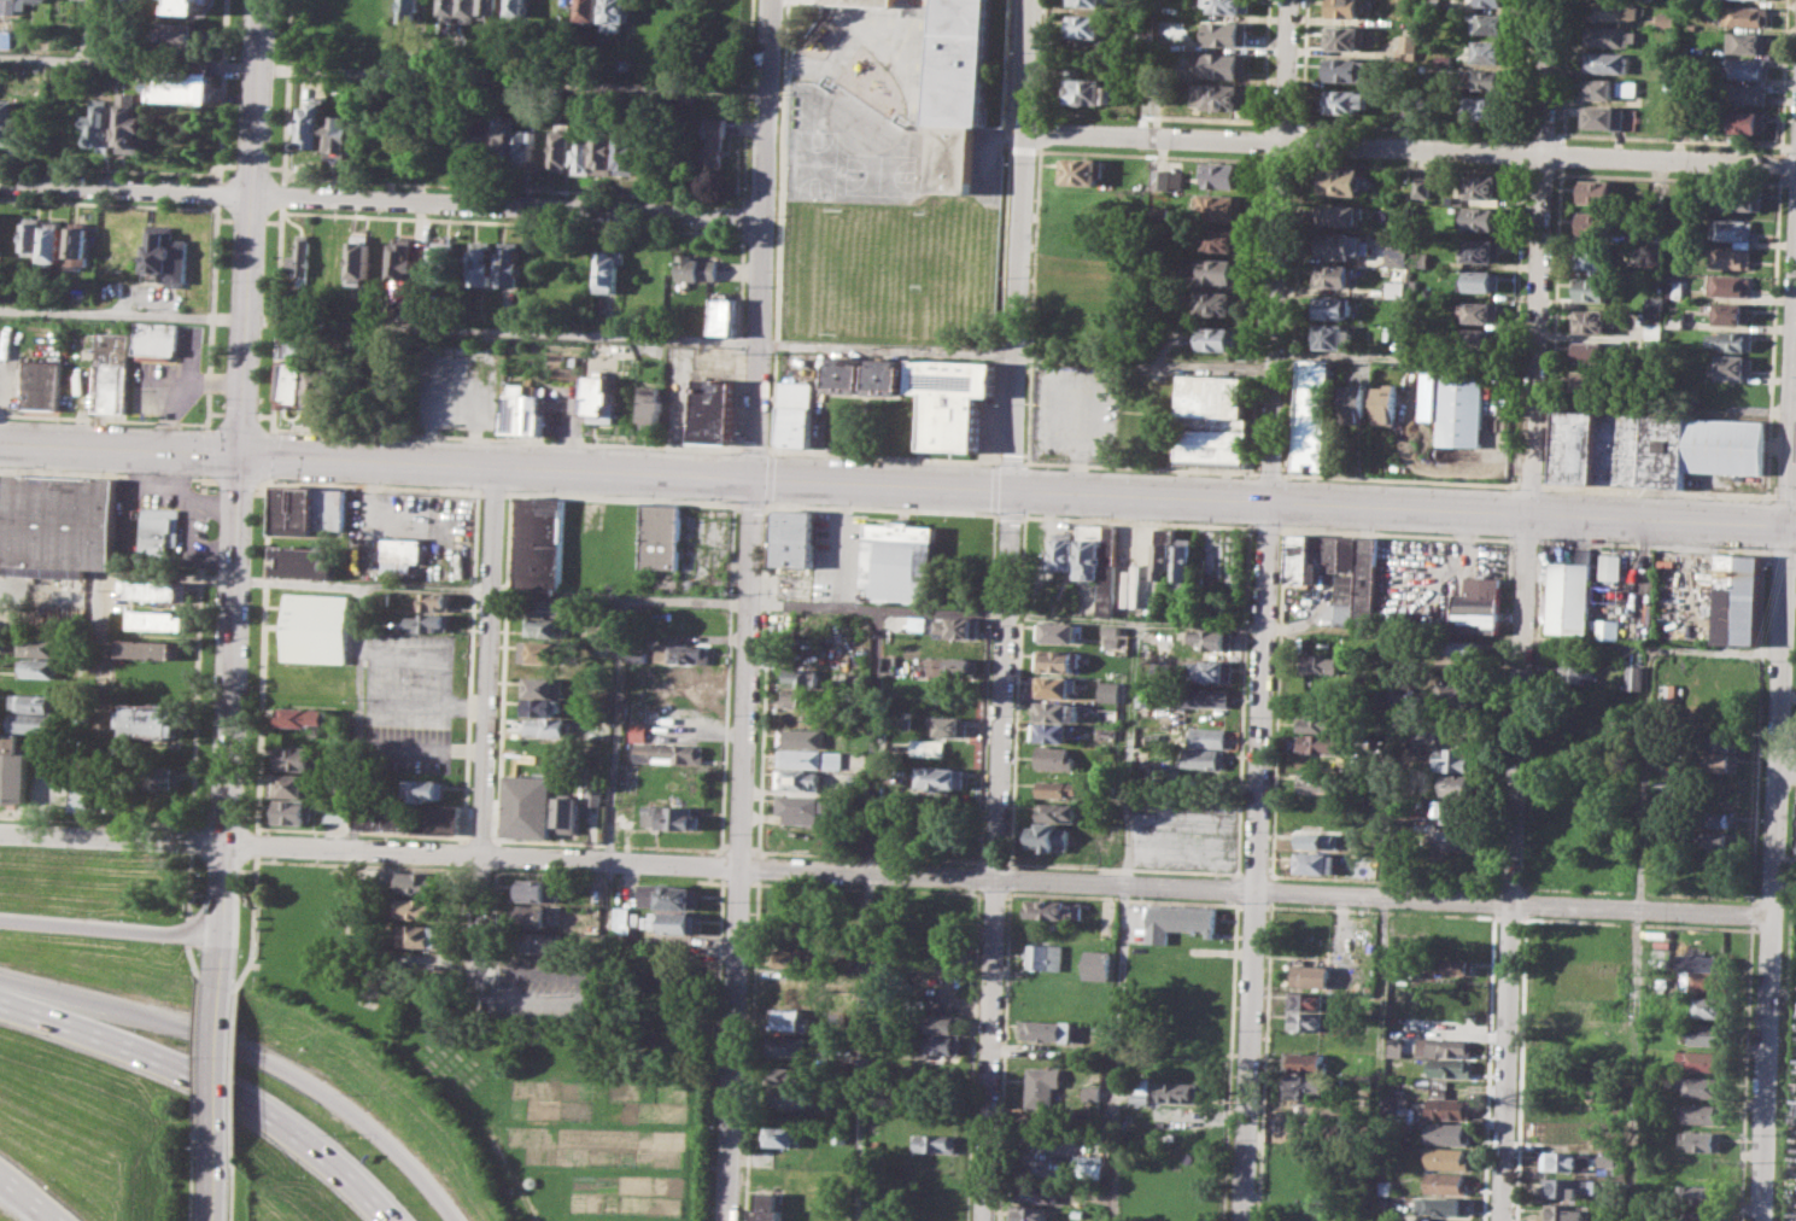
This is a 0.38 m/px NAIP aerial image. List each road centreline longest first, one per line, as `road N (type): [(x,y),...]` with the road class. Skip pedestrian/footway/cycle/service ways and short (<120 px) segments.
road 1 (residential): [(480,858),(1774,918)]
road 2 (residential): [(1553,0),(1502,1220)]
road 3 (residential): [(771,0),(726,1220)]
road 4 (secondary): [(0,442),(1011,487)]
road 5 (secondary): [(227,845),(261,0)]
road 6 (secondary): [(1011,487),(1795,523)]
road 7 (residential): [(1026,136),(1795,163)]
road 8 (residential): [(0,183),(764,221)]
road 9 (residential): [(1011,487),(985,1220)]
road 10 (residential): [(1271,500),(1244,1220)]
road 11 (residential): [(1785,522),(1760,1220)]
road 12 (motorway): [(453,1220),(409,1164),(353,1116),(263,1057),(130,1011),(0,995)]
road 13 (residential): [(1271,500),(1291,0)]
road 14 (residential): [(1031,0),(1011,487)]
road 15 (motorway): [(380,1220),(273,1120),(162,1057),(0,1000)]
road 16 (residential): [(496,465),(480,858)]
road 17 (residential): [(227,845),(480,858)]
road 18 (residential): [(1795,285),(1785,522)]
road 19 (motorway): [(227,940),(0,919)]
road 20 (residential): [(0,833),(227,845)]
road 21 (secondary): [(224,989),(220,1147)]
road 22 (residential): [(480,858),(475,1004)]
road 23 (secondary): [(227,845),(224,989)]

